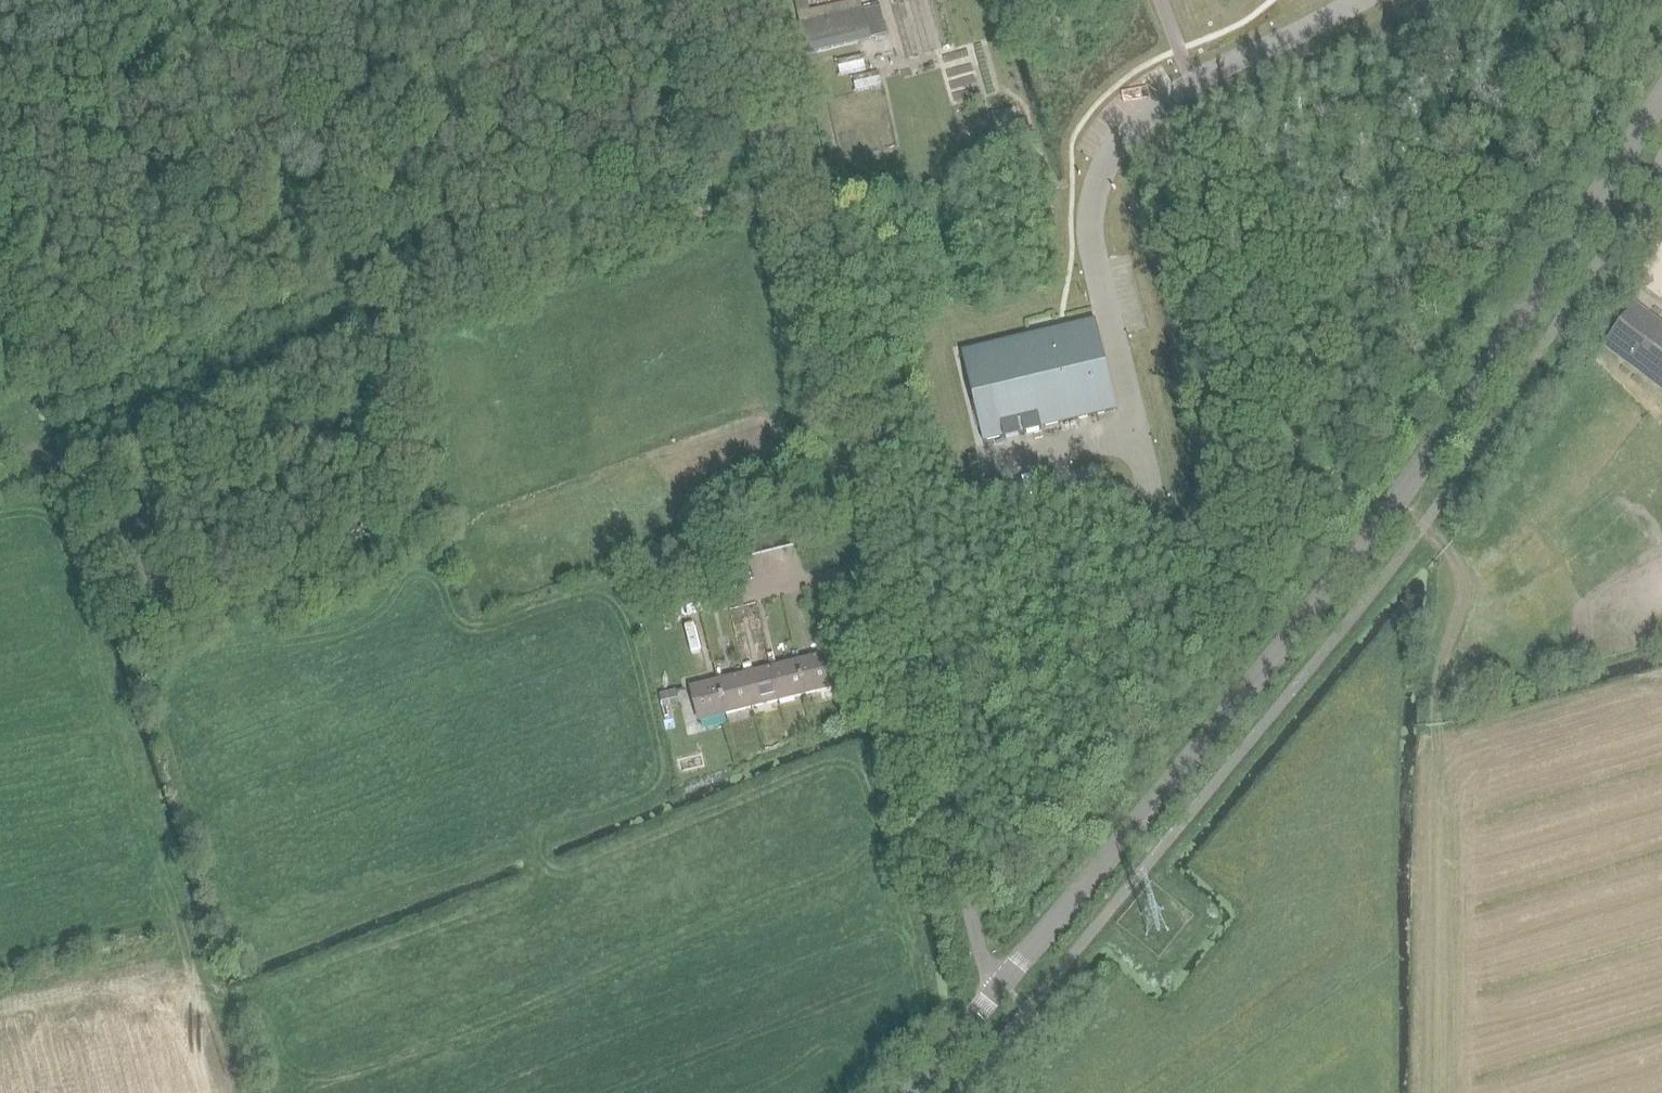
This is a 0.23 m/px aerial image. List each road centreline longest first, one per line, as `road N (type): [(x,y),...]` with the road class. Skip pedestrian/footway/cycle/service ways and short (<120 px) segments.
road 1 (tertiary): [(1003,985),(1289,640),(1507,349),(1661,97)]
road 2 (residential): [(1360,0),(1166,99),(1105,167),(1093,213),(1095,259),(1150,489)]
road 3 (unclassified): [(1003,985),(981,954),(874,525)]
road 4 (tertiary): [(915,1092),(1003,985)]

